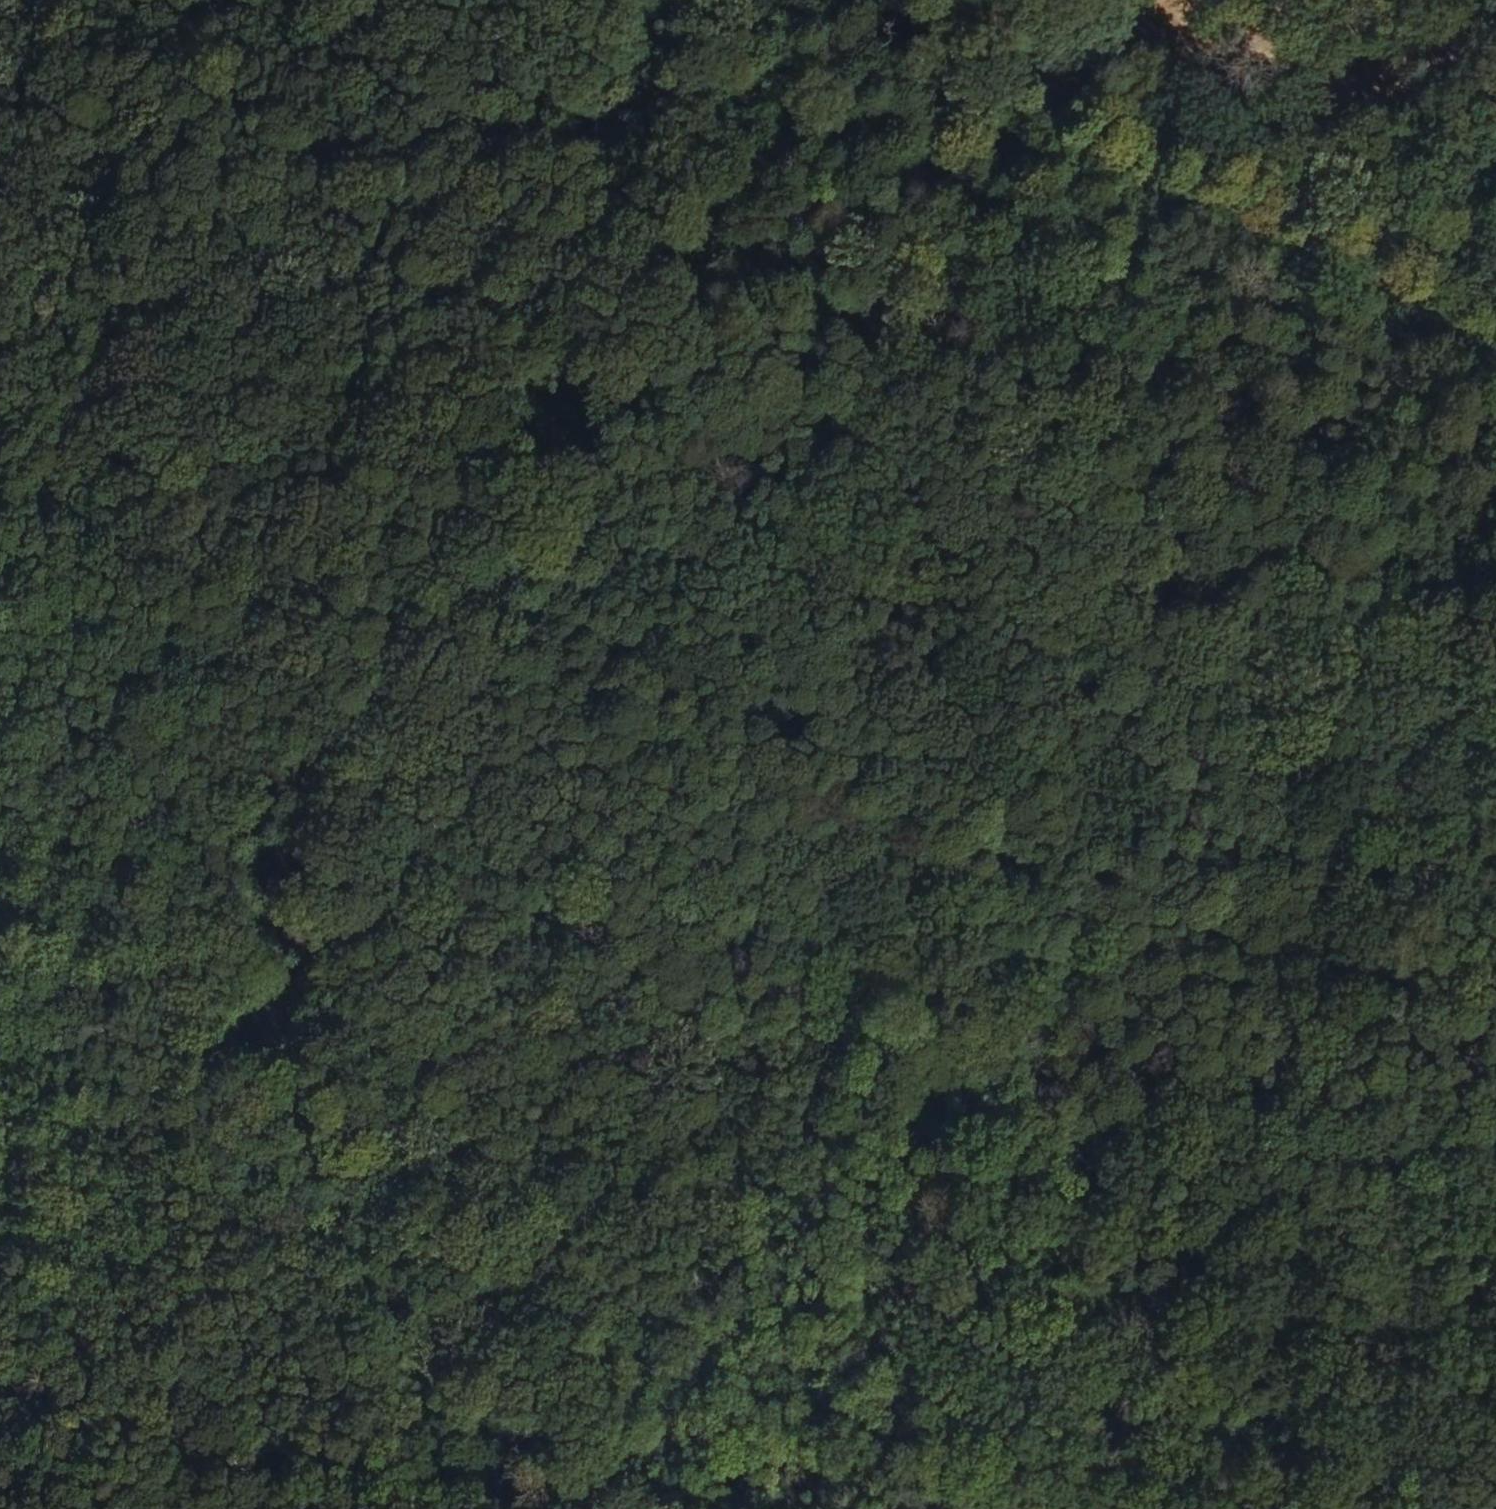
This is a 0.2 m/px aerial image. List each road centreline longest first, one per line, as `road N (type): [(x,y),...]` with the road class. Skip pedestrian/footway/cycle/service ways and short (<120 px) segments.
road 1 (track): [(1142,0),(1495,156)]
road 2 (track): [(510,1285),(429,1508)]

